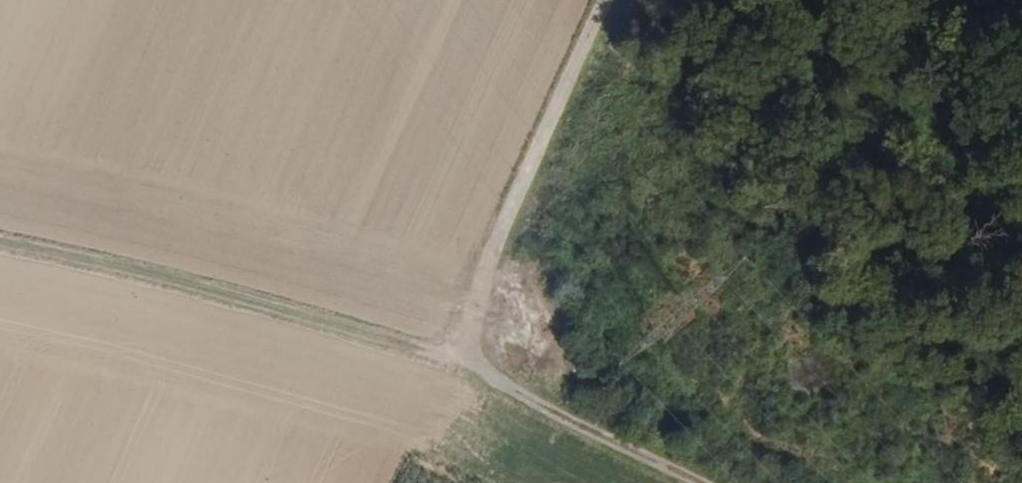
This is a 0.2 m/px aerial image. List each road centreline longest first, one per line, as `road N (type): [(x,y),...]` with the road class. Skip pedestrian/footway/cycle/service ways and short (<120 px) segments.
road 1 (track): [(459,359),(111,268),(0,249)]
road 2 (track): [(459,359),(613,0)]
road 3 (track): [(702,482),(459,359)]

